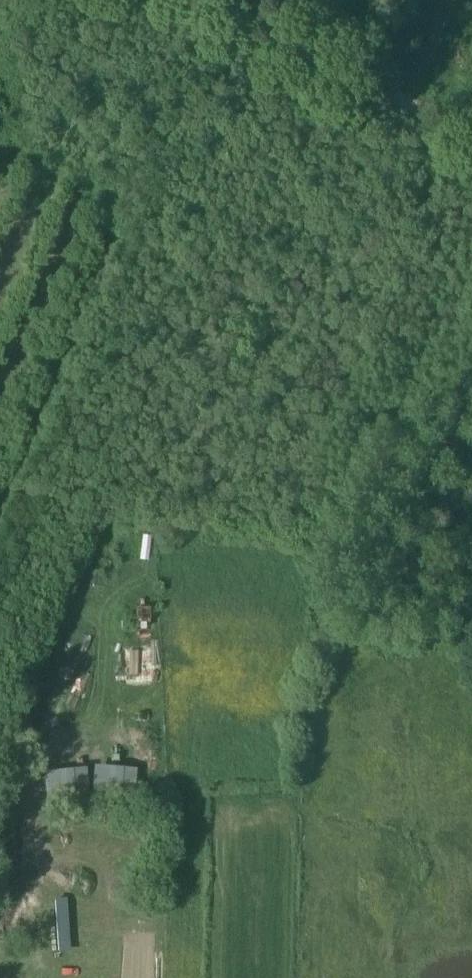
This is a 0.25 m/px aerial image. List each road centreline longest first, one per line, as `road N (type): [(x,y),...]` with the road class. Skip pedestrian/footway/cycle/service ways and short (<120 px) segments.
road 1 (unclassified): [(471,145),(177,0)]

